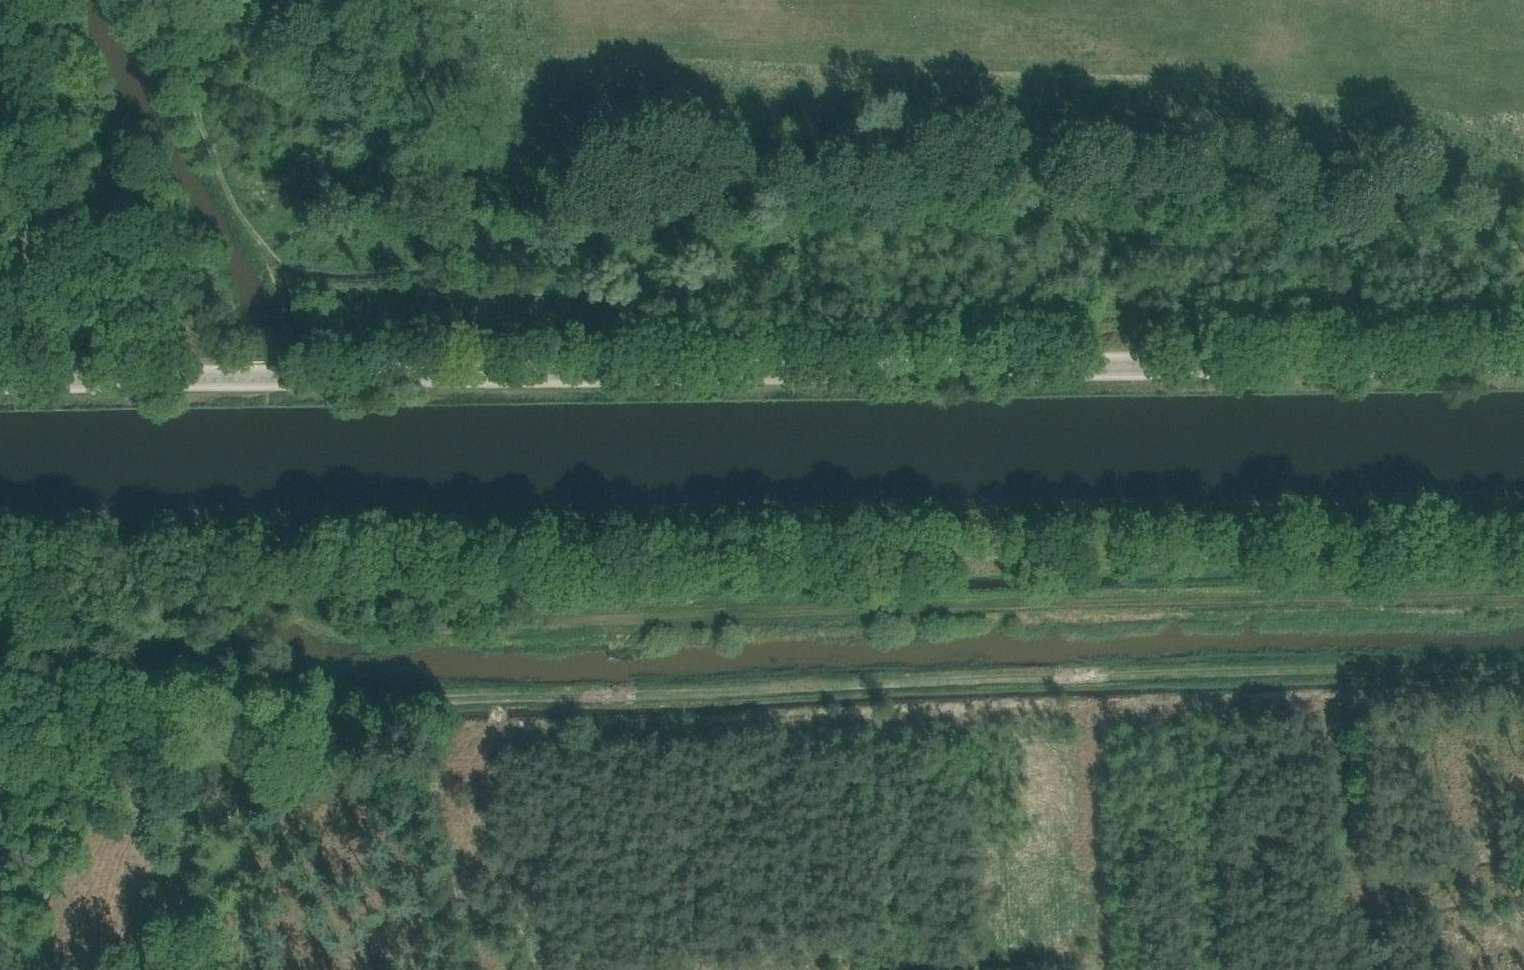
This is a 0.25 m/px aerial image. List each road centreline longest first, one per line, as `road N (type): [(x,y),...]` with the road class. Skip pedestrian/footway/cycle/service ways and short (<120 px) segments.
road 1 (unclassified): [(0,379),(1523,361)]
road 2 (track): [(306,684),(355,699),(431,703),(1227,668),(1523,672)]
road 3 (track): [(244,969),(240,798),(233,767),(210,740),(179,726),(150,726),(0,754)]

